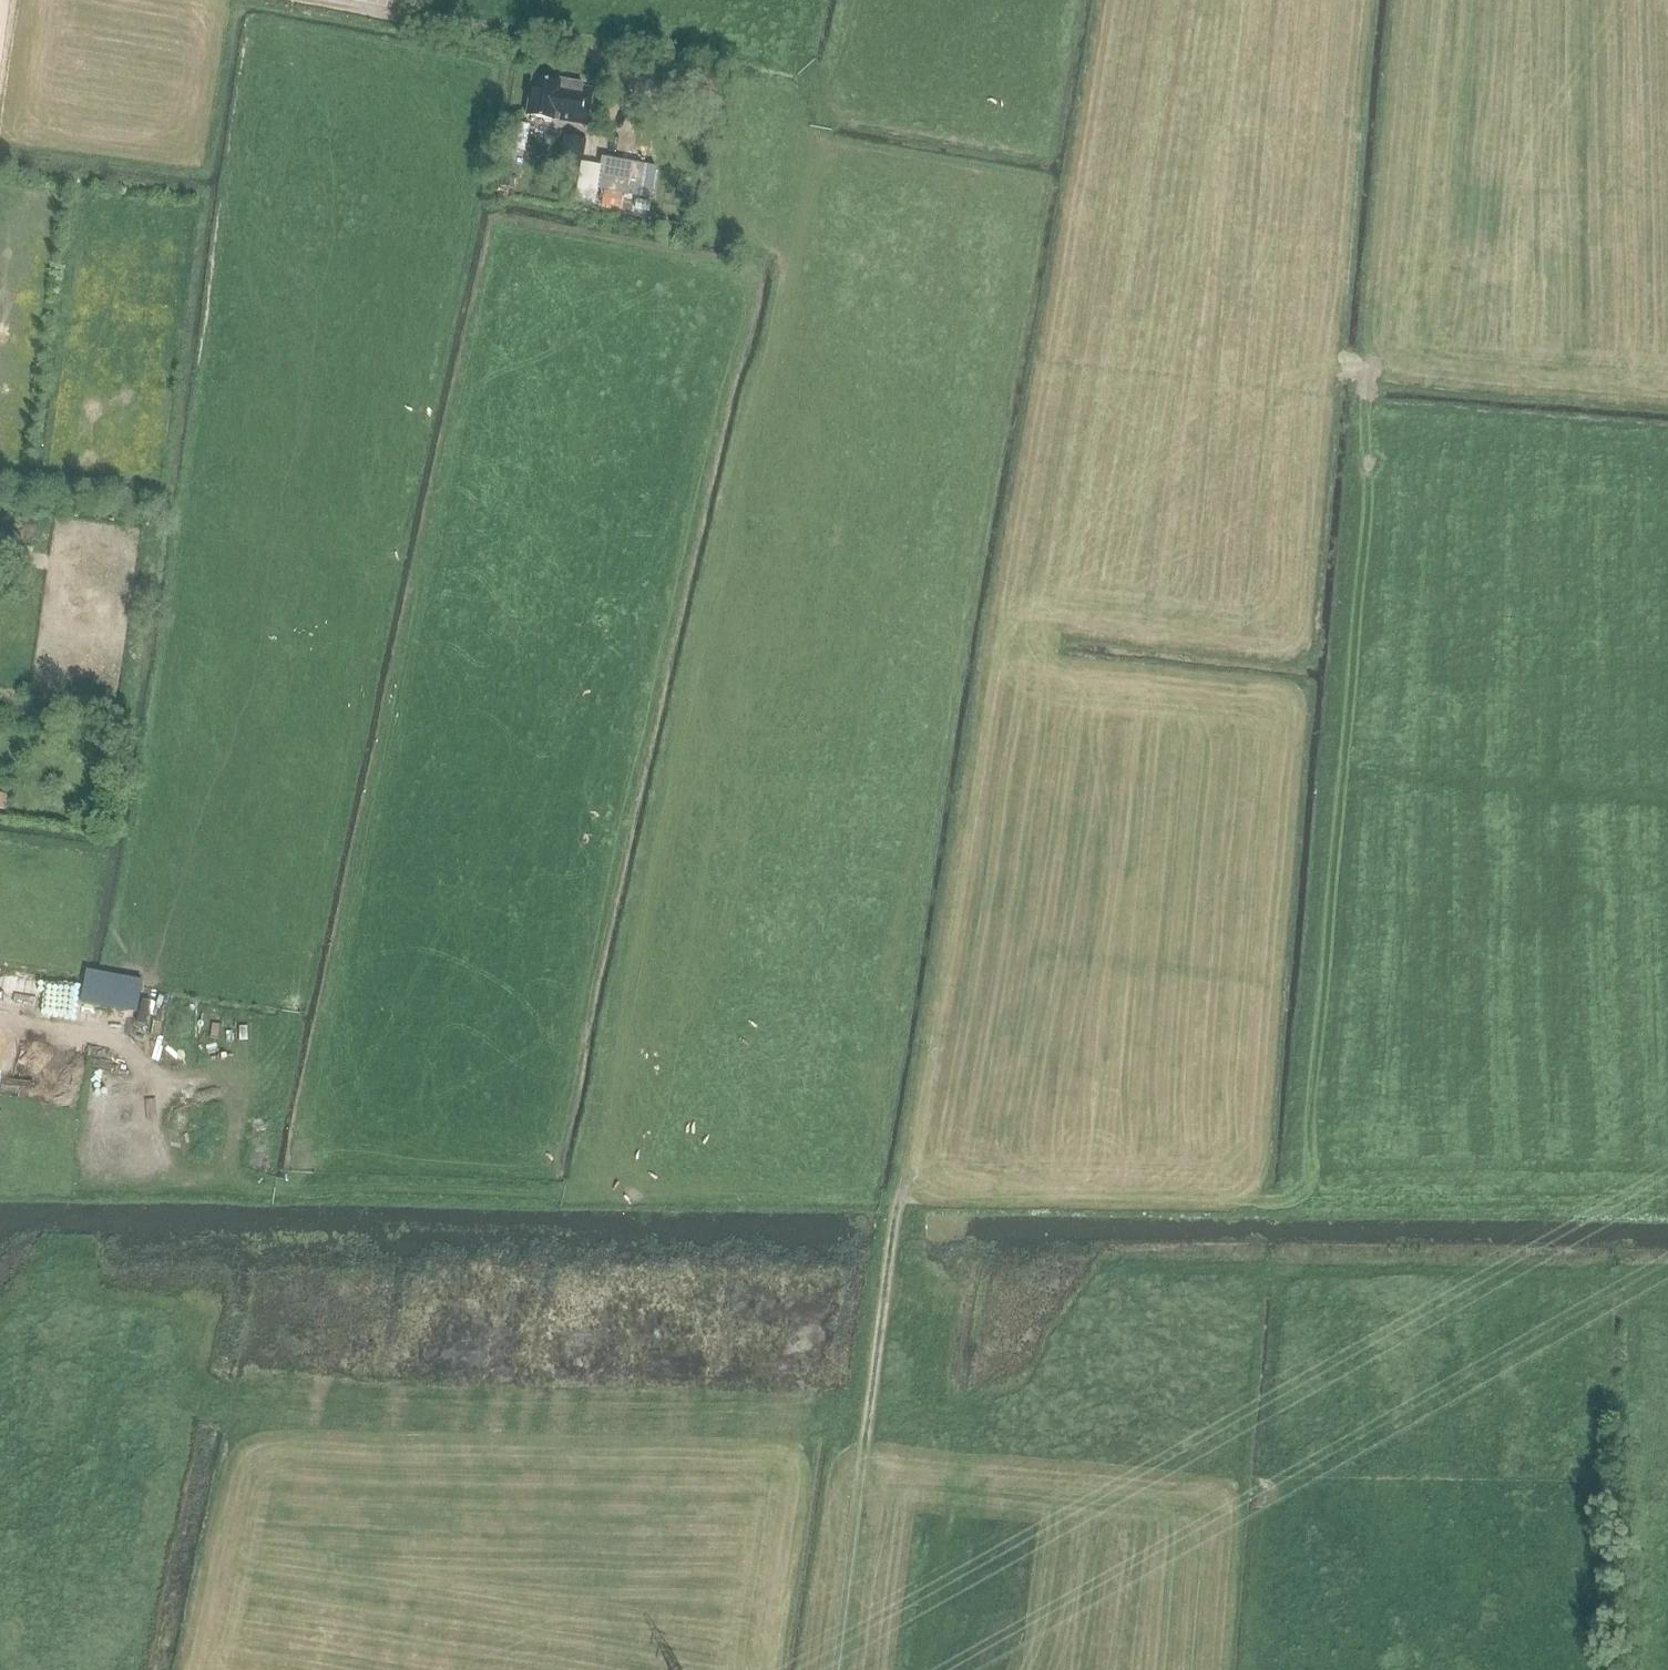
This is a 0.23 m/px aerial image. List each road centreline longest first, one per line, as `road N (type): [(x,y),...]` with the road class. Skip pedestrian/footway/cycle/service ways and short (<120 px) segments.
road 1 (track): [(309,0),(529,43)]

